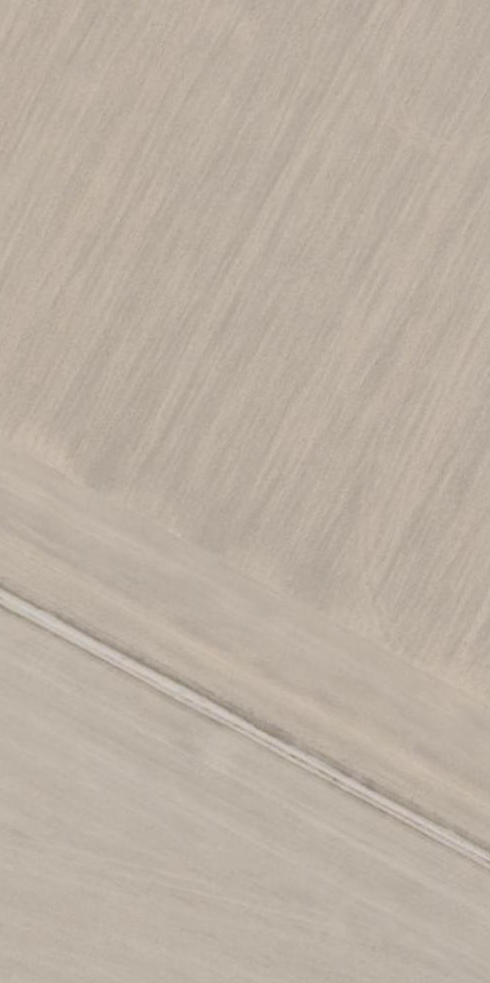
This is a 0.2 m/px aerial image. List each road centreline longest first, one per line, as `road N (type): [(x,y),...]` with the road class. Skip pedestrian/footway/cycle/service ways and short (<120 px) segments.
road 1 (track): [(0,596),(489,859)]

